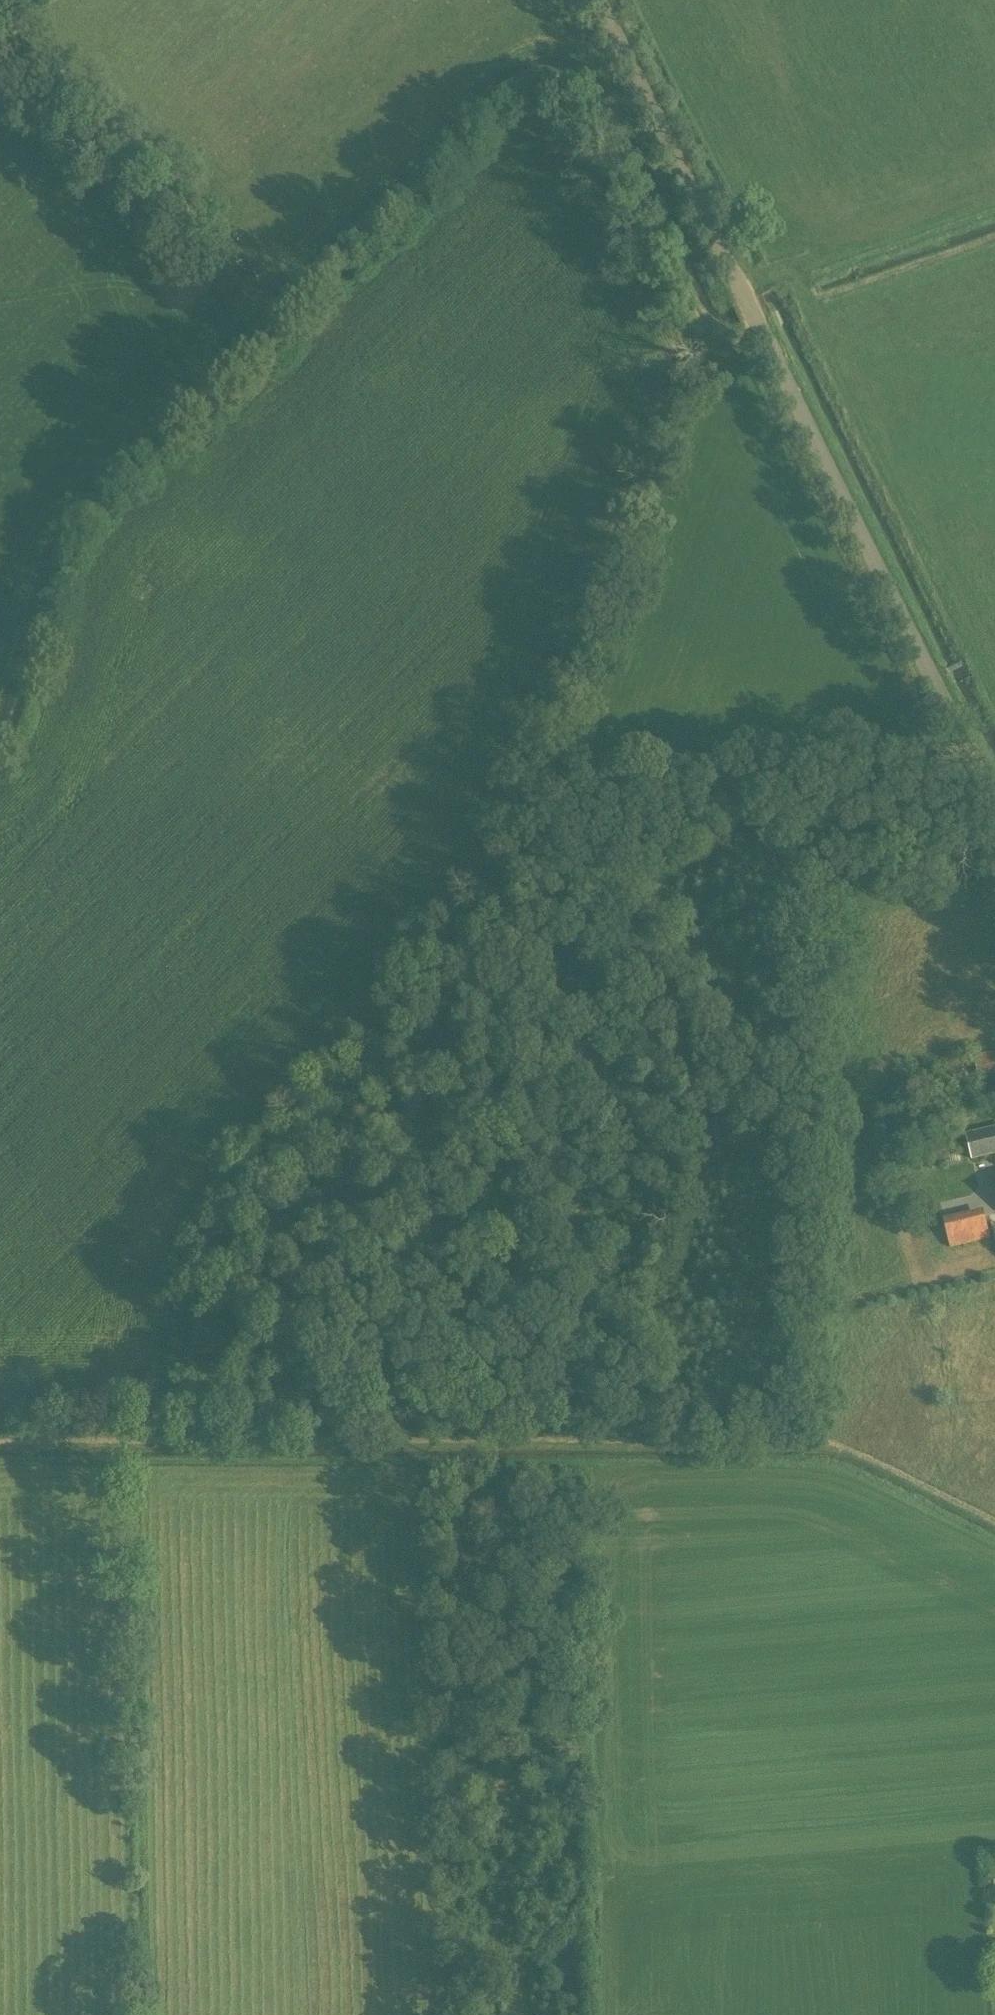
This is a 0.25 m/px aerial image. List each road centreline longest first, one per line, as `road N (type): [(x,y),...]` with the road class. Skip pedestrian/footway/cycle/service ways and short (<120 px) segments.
road 1 (unclassified): [(994,846),(811,434),(598,0)]

